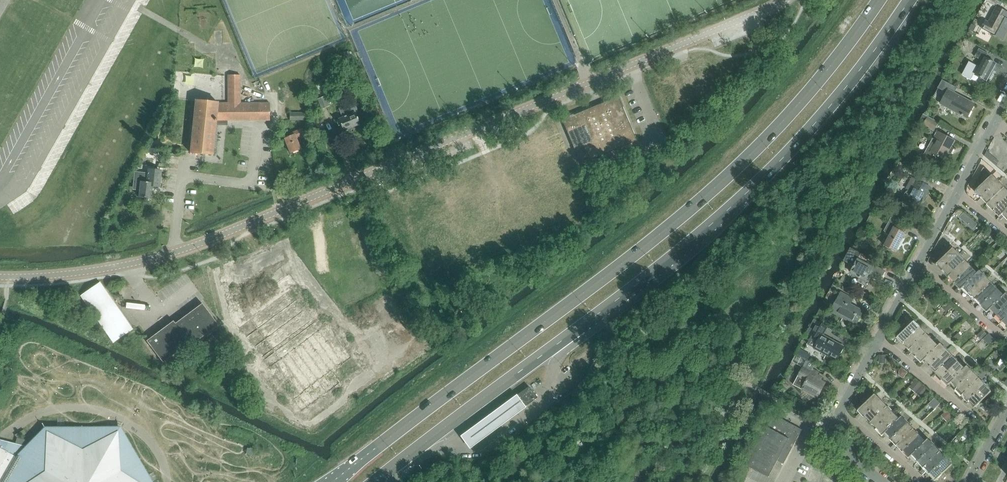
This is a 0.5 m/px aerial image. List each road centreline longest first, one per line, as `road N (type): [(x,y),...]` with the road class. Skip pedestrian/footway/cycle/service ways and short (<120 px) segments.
road 1 (unclassified): [(0,277),(84,272),(172,253),(784,0)]
road 2 (trunk): [(880,0),(768,138),(686,213),(332,481)]
road 3 (trunk): [(580,327),(760,181),(860,70),(910,0)]
road 4 (trunk): [(395,466),(580,327)]

